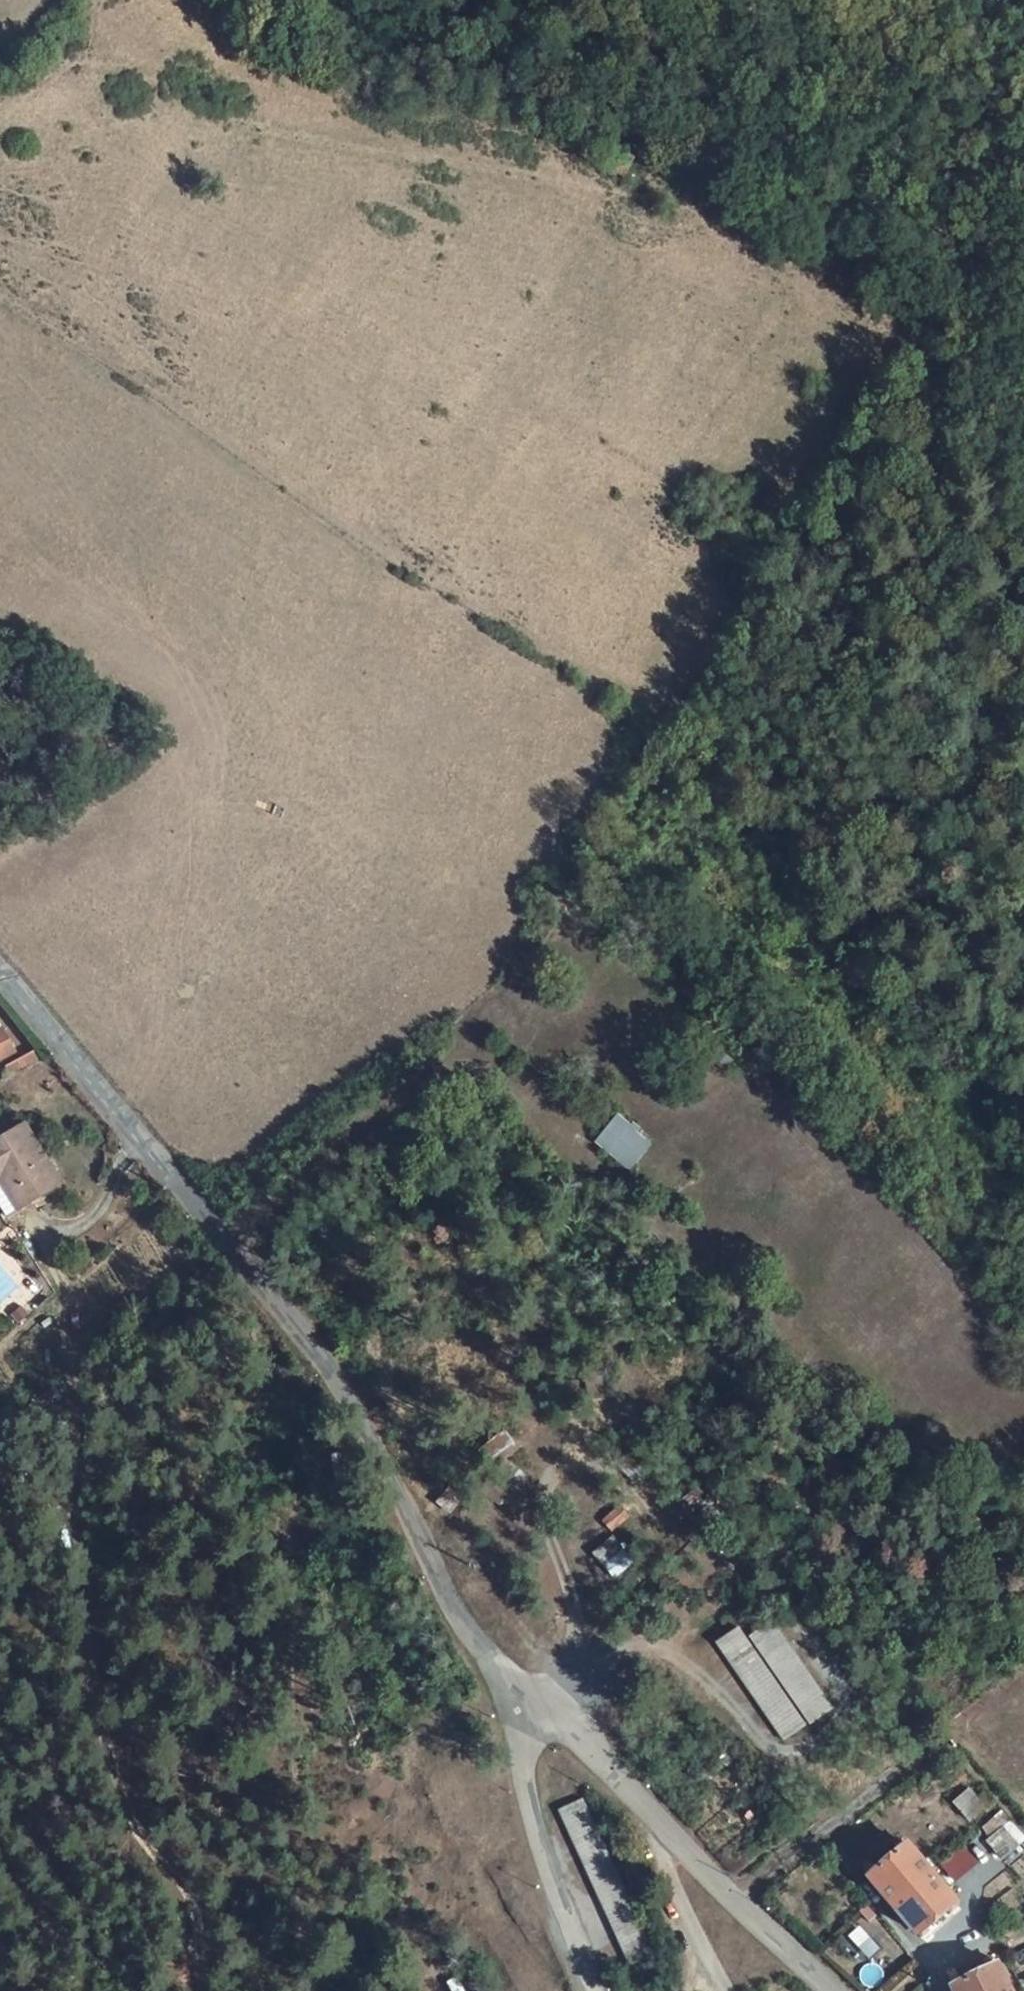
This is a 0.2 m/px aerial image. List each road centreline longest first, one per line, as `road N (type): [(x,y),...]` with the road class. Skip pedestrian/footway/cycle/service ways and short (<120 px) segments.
road 1 (residential): [(535,1722),(454,1595),(347,1395),(0,976)]
road 2 (track): [(1023,406),(820,205),(348,21)]
road 3 (residential): [(589,1990),(562,1938),(517,1764),(535,1722)]
road 4 (residential): [(669,1834),(826,1990)]
road 5 (residential): [(535,1722),(585,1748),(669,1834)]
road 6 (residential): [(669,1834),(675,1890),(727,1990)]

